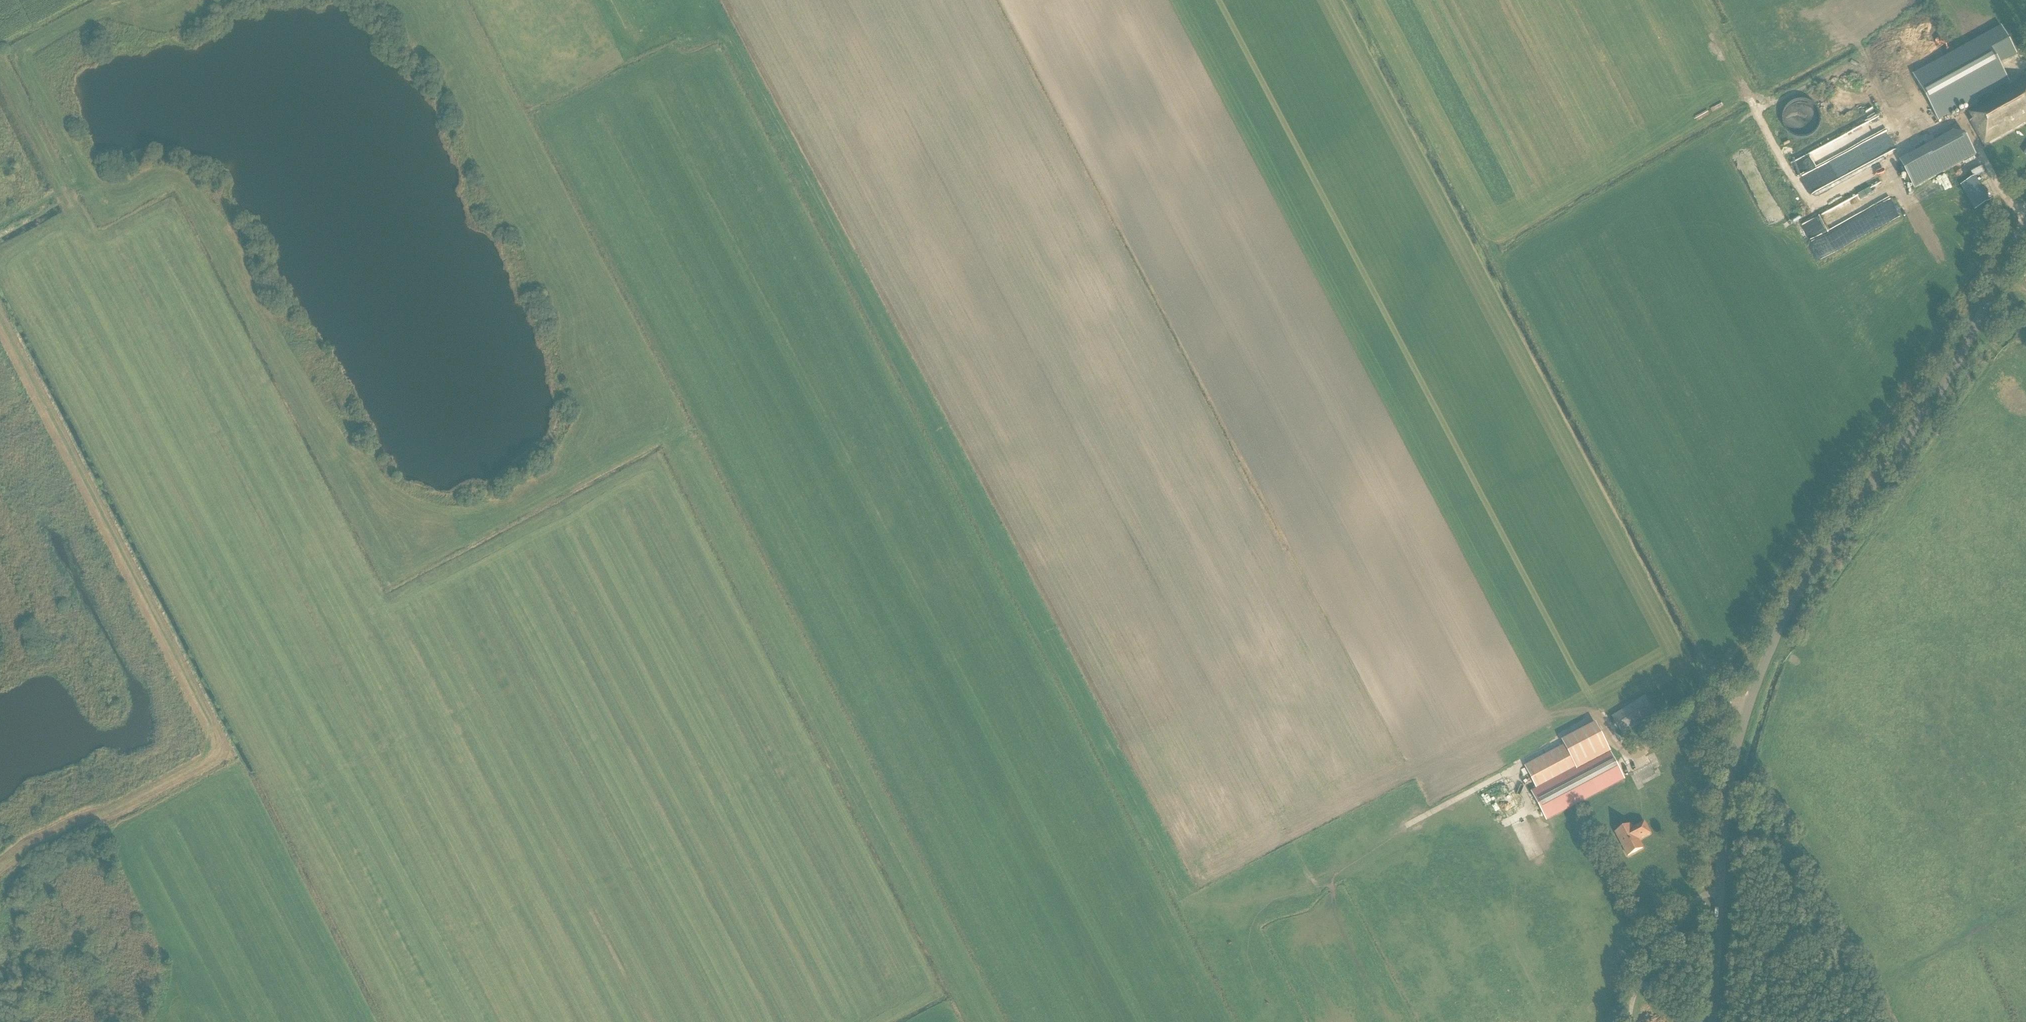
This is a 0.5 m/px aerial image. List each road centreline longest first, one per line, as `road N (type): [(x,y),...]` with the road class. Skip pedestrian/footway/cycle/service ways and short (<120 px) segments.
road 1 (tertiary): [(1720,892),(1747,710),(1775,639),(1953,370),(2025,224)]
road 2 (unclassified): [(1631,1021),(1641,974),(1690,907),(1720,892)]
road 3 (tertiary): [(1712,1021),(1720,892)]

